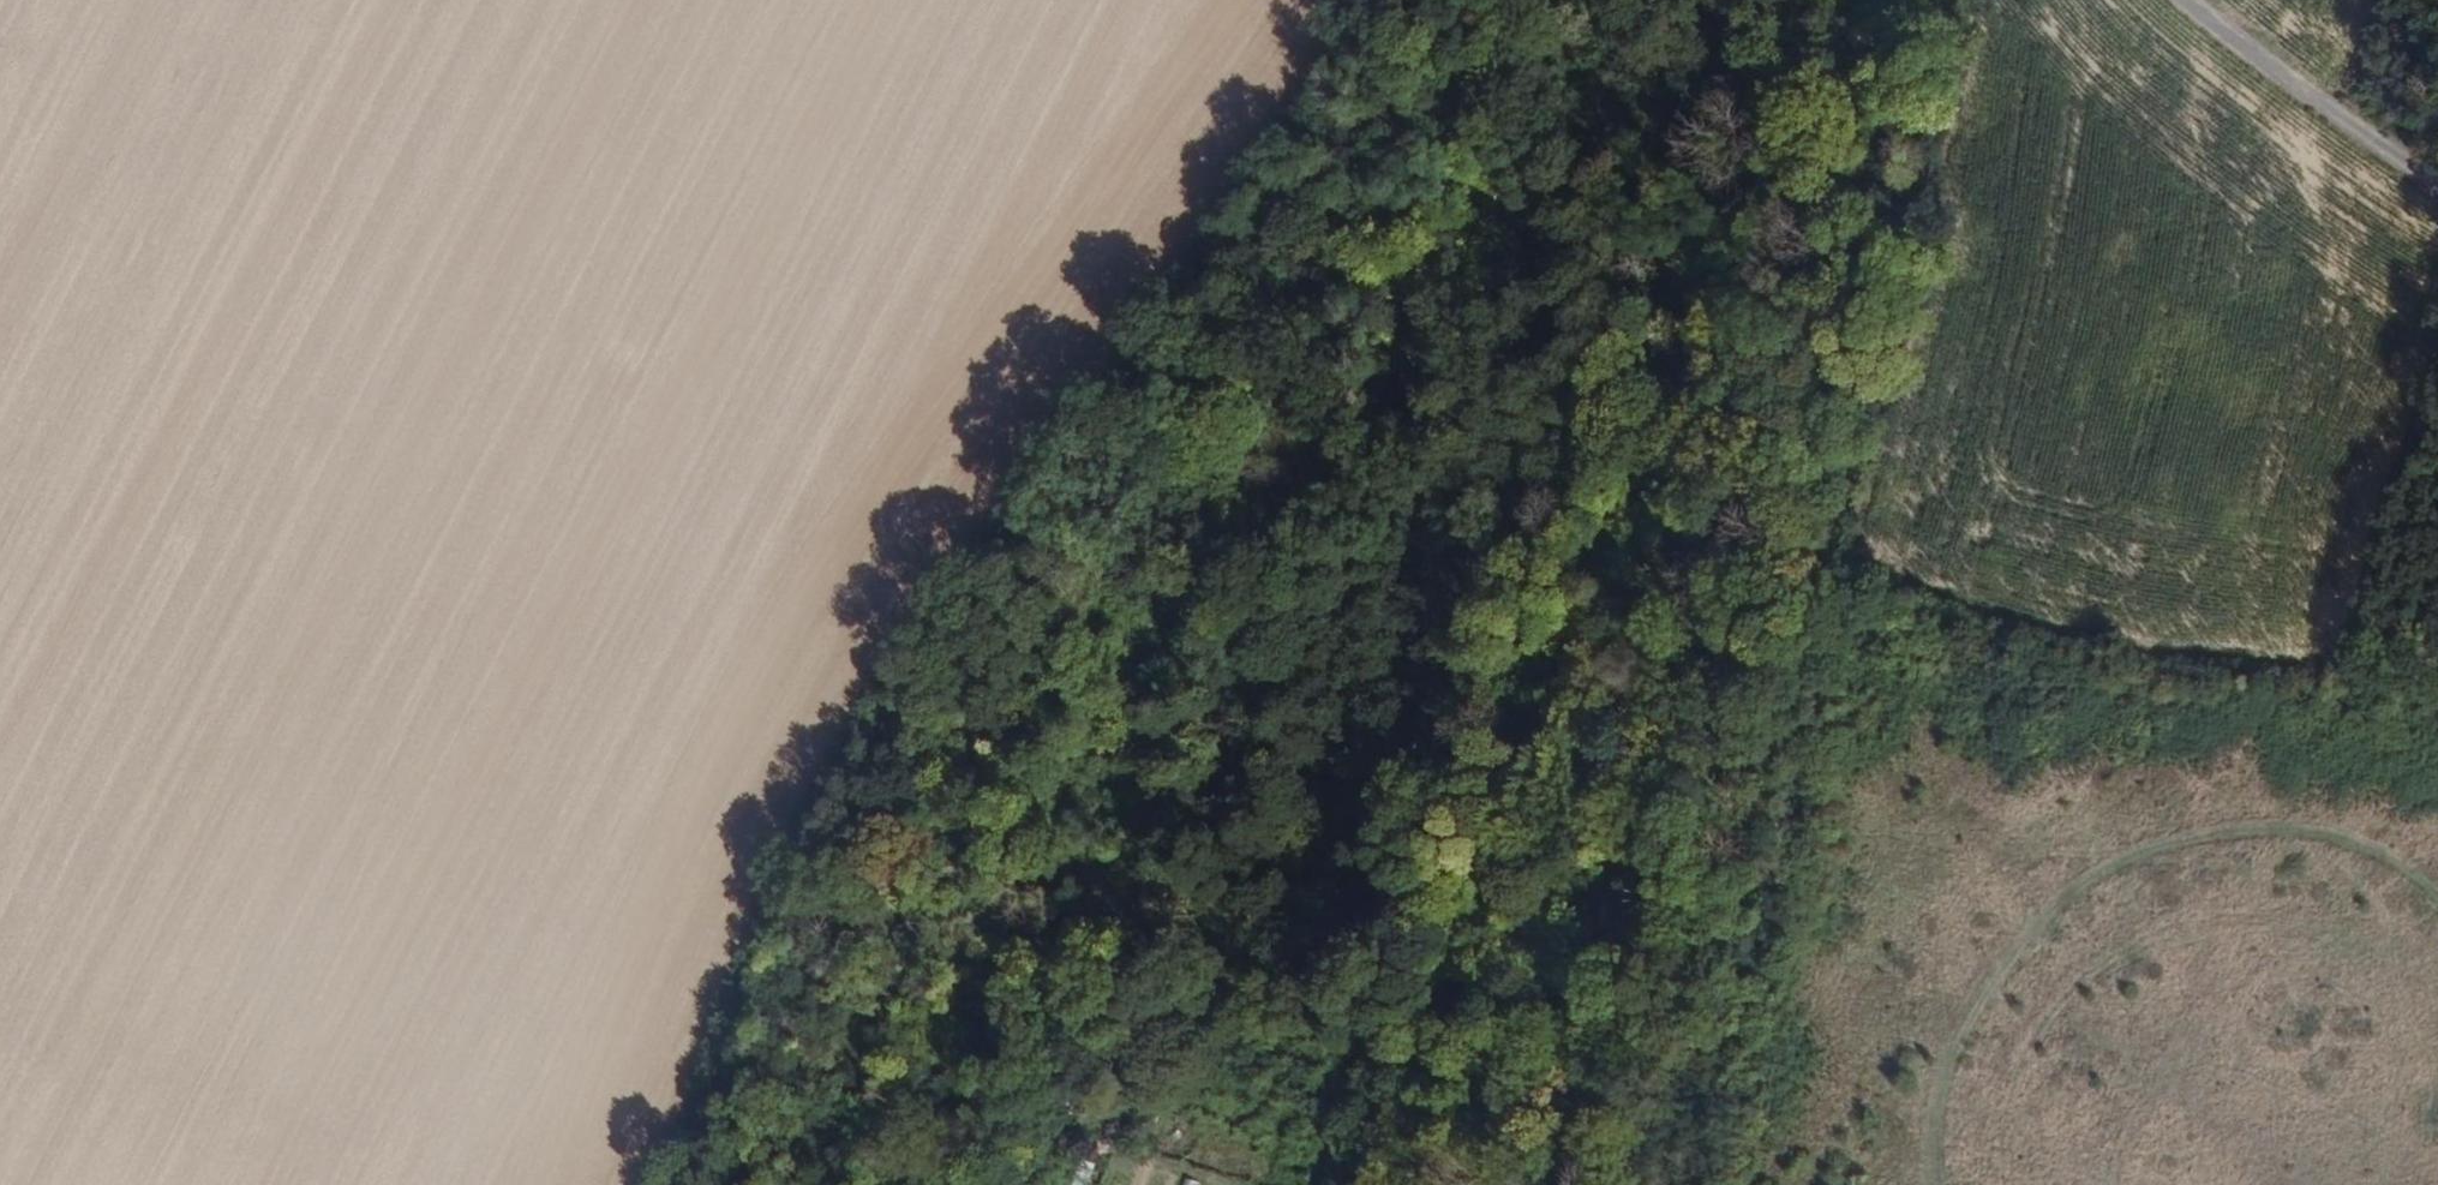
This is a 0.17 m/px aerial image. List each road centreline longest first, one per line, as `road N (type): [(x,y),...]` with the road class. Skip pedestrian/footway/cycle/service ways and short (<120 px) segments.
road 1 (track): [(2437,184),(2372,141),(2205,0)]
road 2 (track): [(1333,1184),(1384,997)]

